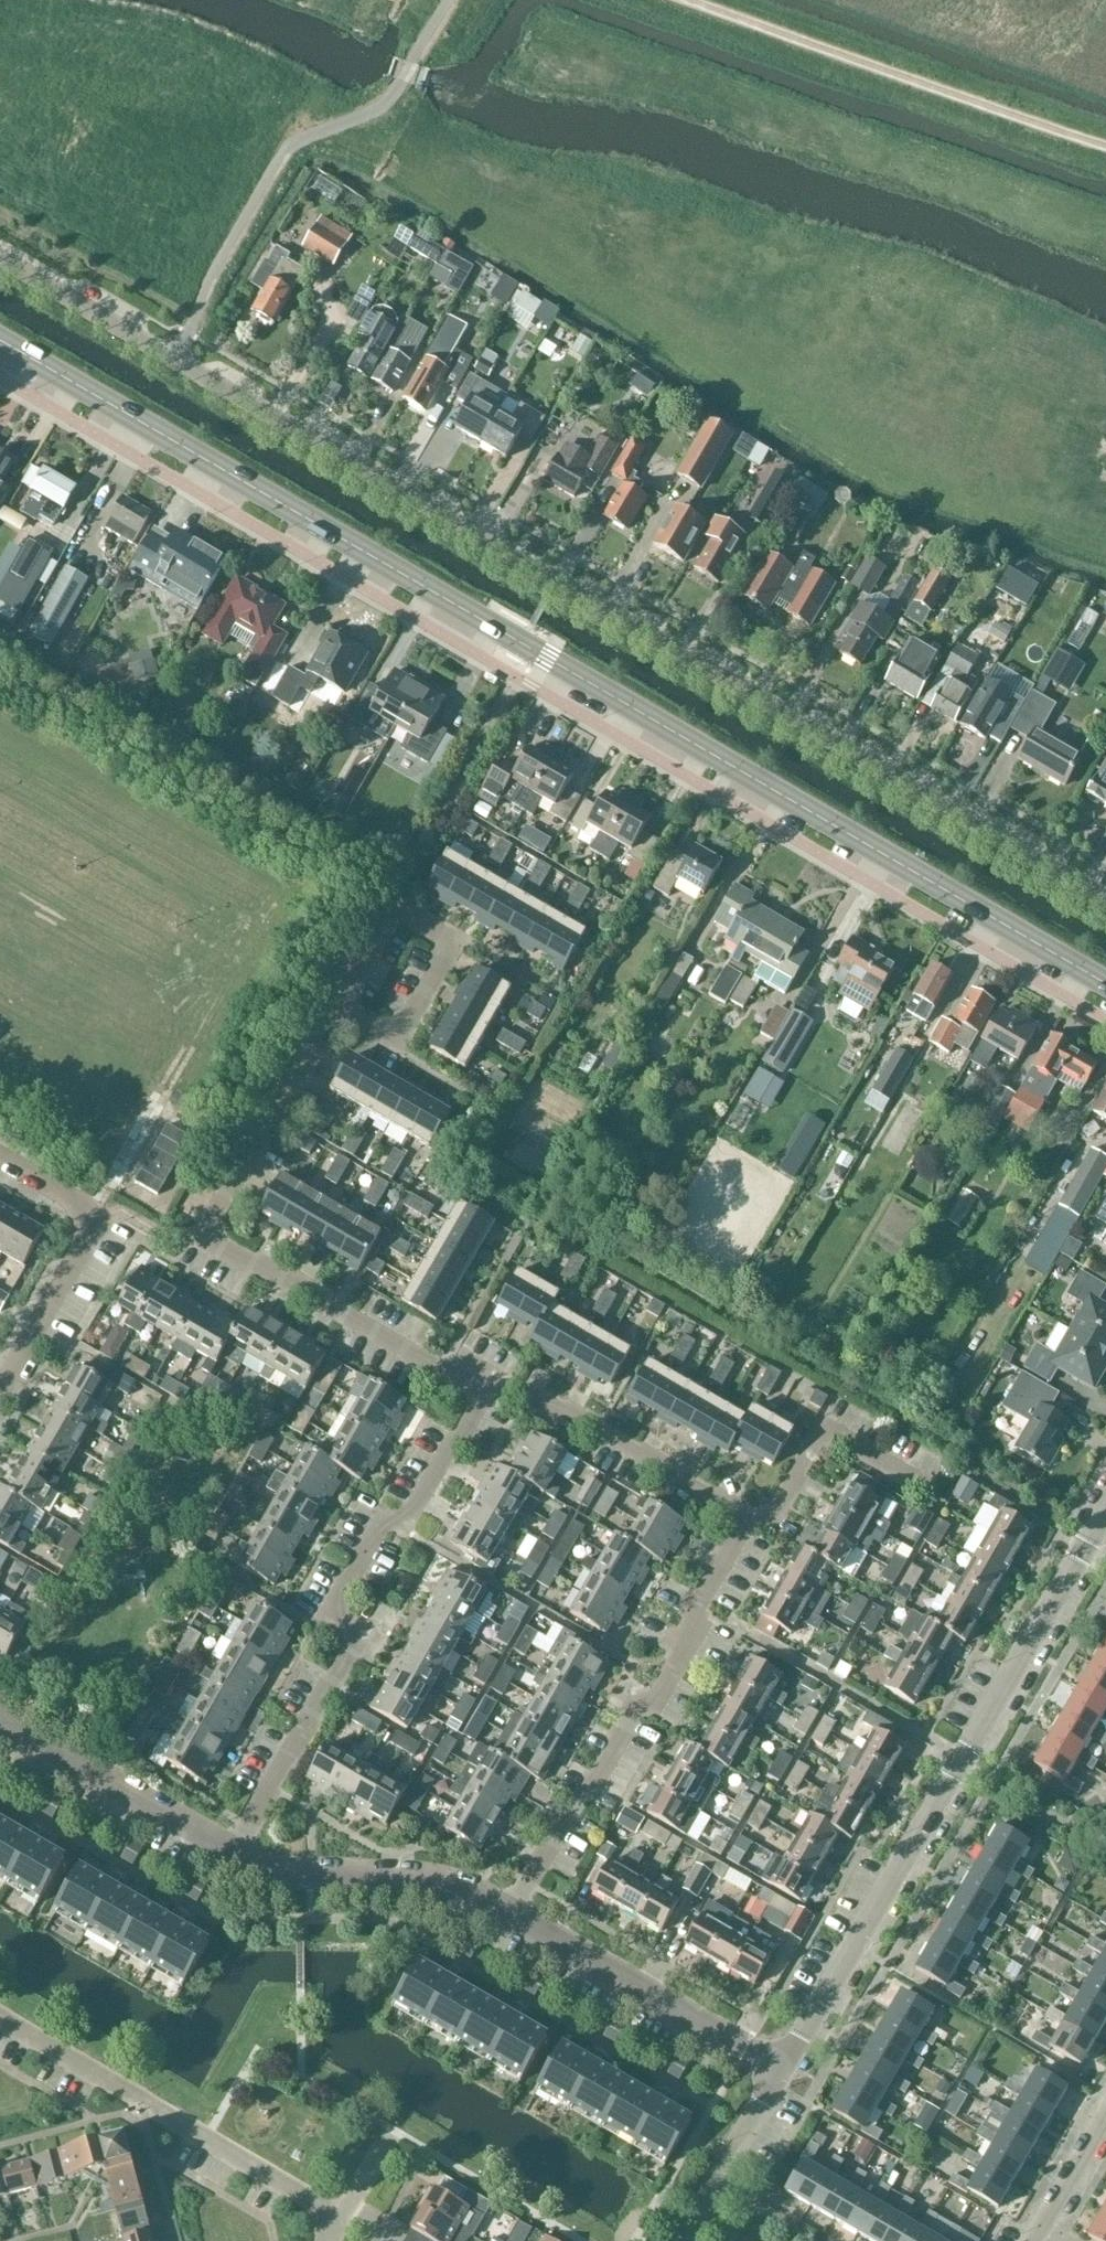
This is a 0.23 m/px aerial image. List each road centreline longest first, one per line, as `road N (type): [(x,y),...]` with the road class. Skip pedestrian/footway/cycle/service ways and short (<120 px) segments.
road 1 (unclassified): [(1105,900),(0,256)]
road 2 (tertiary): [(1105,983),(0,342)]
road 3 (tertiary): [(782,2071),(1105,1511)]
road 4 (residential): [(236,1856),(356,1637),(337,1605),(393,1509),(420,1514),(484,1382)]
road 5 (residential): [(484,1382),(202,1238),(322,1023)]
road 6 (residential): [(520,1913),(635,1717),(665,1698),(707,1634),(710,1580),(742,1521)]
road 7 (residential): [(0,2018),(342,2217)]
road 8 (residential): [(0,1393),(97,1219),(0,1156)]
road 9 (residential): [(782,2071),(520,1913)]
road 10 (residential): [(742,1521),(484,1382)]
road 11 (residential): [(520,1913),(464,1888),(301,1877),(236,1856)]
road 12 (residential): [(322,1023),(388,1055),(453,938),(391,910)]
road 13 (residential): [(236,1856),(0,1718)]
road 14 (residential): [(742,1521),(778,1517),(820,1435),(922,1487)]
road 15 (tertiary): [(684,2240),(782,2071)]
road 16 (residential): [(1039,2240),(1105,2121)]
road 17 (residential): [(391,910),(322,1023)]

